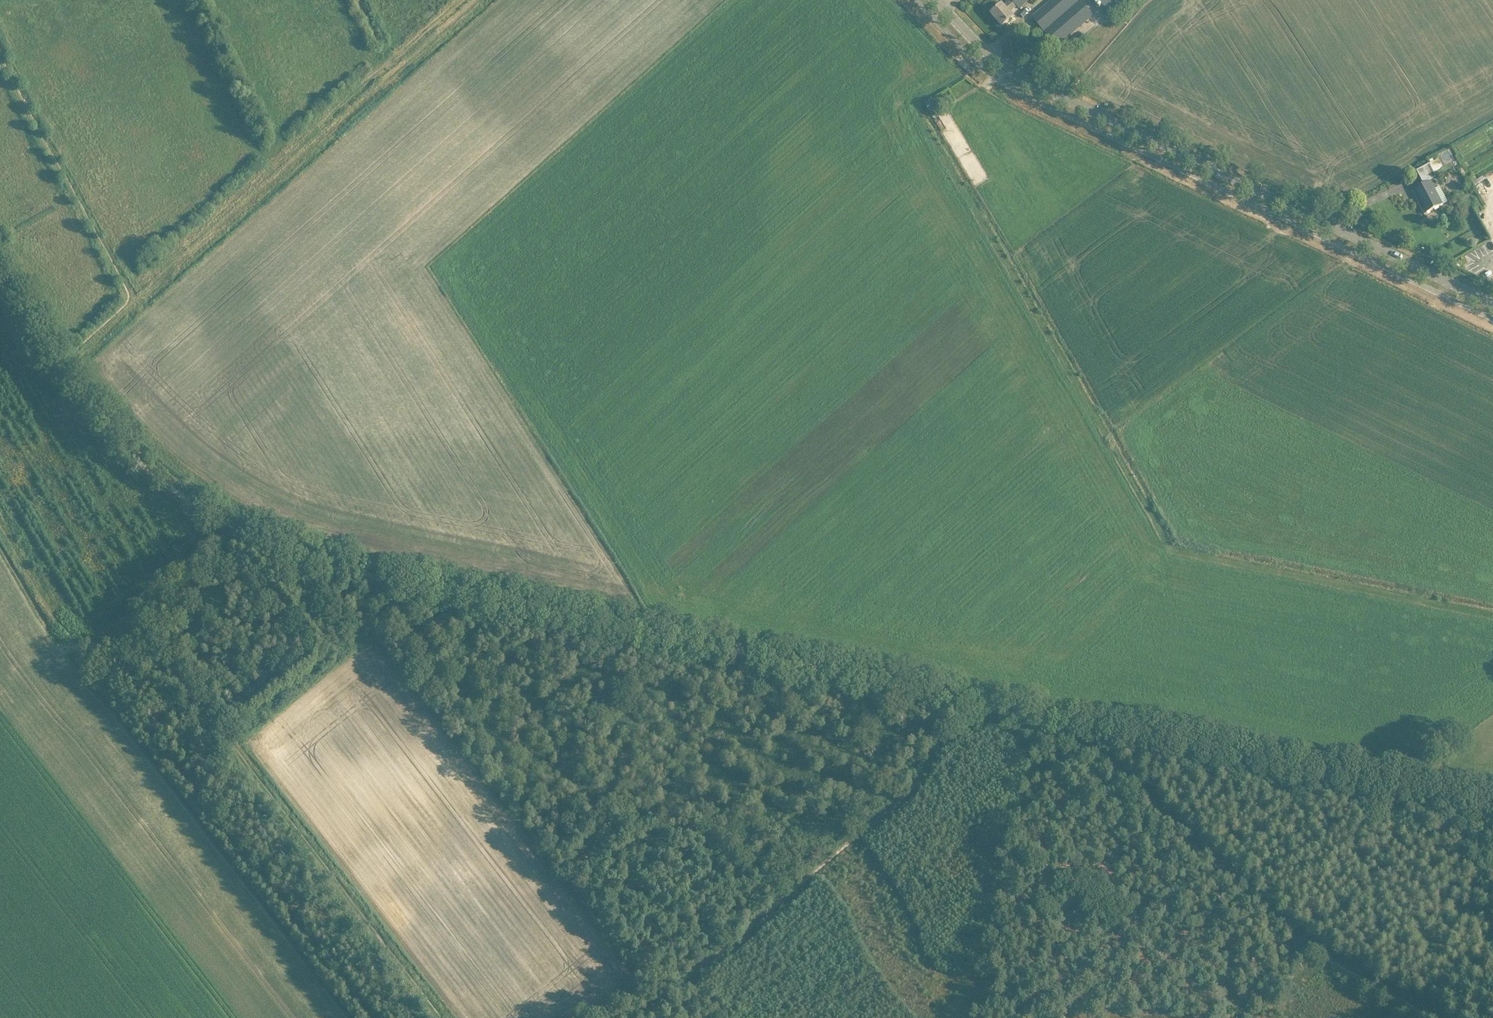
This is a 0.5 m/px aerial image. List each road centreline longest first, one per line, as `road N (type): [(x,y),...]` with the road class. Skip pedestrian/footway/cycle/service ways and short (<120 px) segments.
road 1 (track): [(0,519),(65,629),(156,659),(438,1017)]
road 2 (tertiary): [(1492,303),(1020,76),(936,0)]

